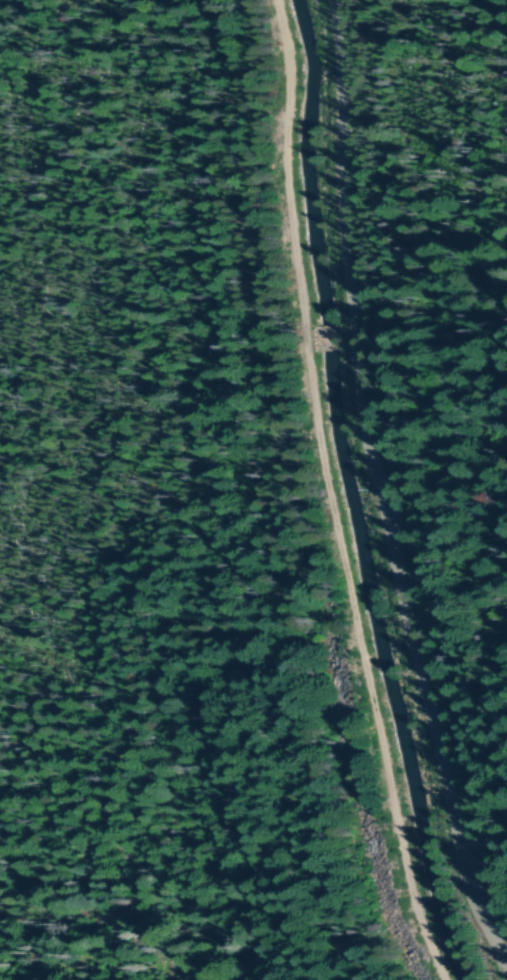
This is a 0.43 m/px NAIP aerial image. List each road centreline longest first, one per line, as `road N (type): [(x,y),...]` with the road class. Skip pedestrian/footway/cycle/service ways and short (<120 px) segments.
road 1 (track): [(281,0),(293,73),(289,154),(326,455),(416,906),(448,979)]
road 2 (residential): [(506,959),(470,875),(374,458),(339,0)]

